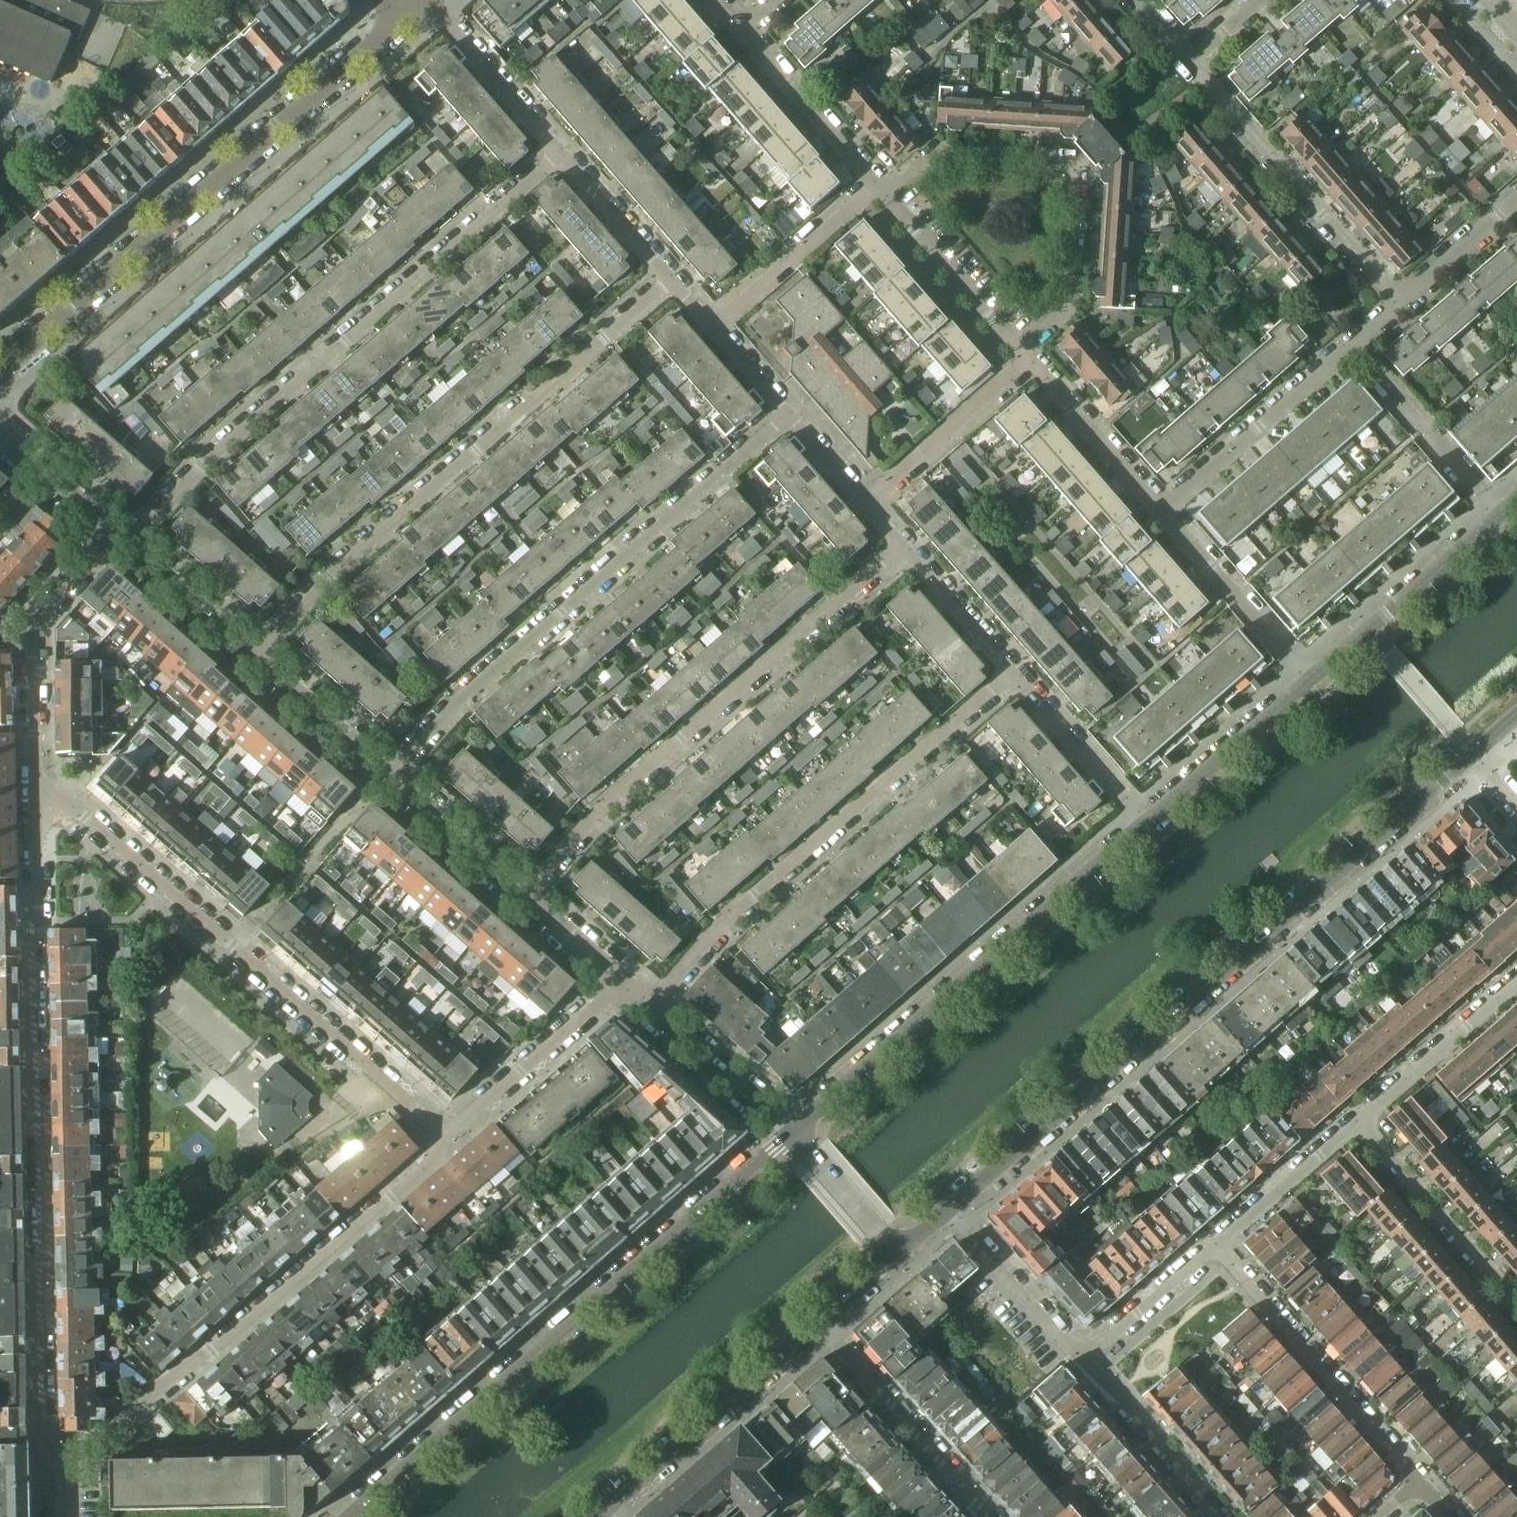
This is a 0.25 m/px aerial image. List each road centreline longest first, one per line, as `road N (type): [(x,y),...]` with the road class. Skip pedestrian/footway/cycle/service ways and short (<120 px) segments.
road 1 (residential): [(949,1214),(1476,752)]
road 2 (residential): [(36,796),(34,998),(46,1245),(41,1424),(67,1471)]
road 3 (residential): [(121,540),(149,525),(202,466),(560,151)]
road 4 (residential): [(795,1132),(351,1516)]
road 5 (residential): [(251,656),(673,279)]
road 6 (residential): [(788,414),(388,777)]
road 7 (residential): [(0,373),(403,18)]
road 8 (residential): [(36,796),(84,817),(445,1134)]
road 9 (residential): [(901,545),(589,823),(526,896)]
road 10 (residential): [(67,1471),(392,1198),(445,1134)]
road 11 (residential): [(650,1008),(724,921),(1010,673)]
road 12 (residential): [(1143,824),(795,1132)]
road 13 (residential): [(1021,347),(1072,292),(1074,168),(948,153),(925,159),(886,194)]
road 14 (residential): [(1194,60),(1399,303)]
road 15 (residential): [(1424,1478),(1222,1248)]
road 16 (residential): [(121,540),(95,556),(33,632),(36,796)]
road 17 (residential): [(600,1516),(819,1326)]
road 18 (residential): [(989,1516),(819,1326)]
road 19 (residential): [(1162,509),(1354,343)]
road 20 (residential): [(1505,517),(1317,680)]
road 21 (residential): [(1357,1122),(1516,1305)]
road 22 (residential): [(445,1134),(621,982)]
road 23 (residential): [(1317,680),(1162,509)]
road 24 (residential): [(1505,517),(1354,343)]
road 25 (residential): [(1317,680),(1143,824)]
road 26 (residential): [(862,500),(1030,358)]
road 27 (residential): [(877,184),(714,326)]
road 28 (residential): [(1516,986),(1357,1122)]
road 29 (residential): [(1021,347),(886,194)]
road 30 (residential): [(949,1214),(1086,1365)]
road 31 (residential): [(1086,1365),(1223,1516)]
road 32 (residential): [(877,184),(742,32)]
road 33 (residential): [(1010,673),(1143,824)]
road 34 (residential): [(428,0),(560,151)]
road 35 (residential): [(1162,509),(1030,358)]
road 36 (residential): [(795,1132),(650,1008)]
road 37 (residential): [(1357,1122),(1222,1248)]
road 38 (residential): [(388,777),(251,656)]
road 39 (residential): [(526,896),(388,777)]
road 40 (residential): [(1222,1248),(1086,1365)]
road 41 (residential): [(251,656),(121,540)]
road 42 (residential): [(560,151),(673,279)]
road 43 (residential): [(901,545),(1010,673)]
road 44 (residential): [(121,540),(0,429)]
road 45 (residential): [(901,1254),(795,1132)]
road 46 (residential): [(1399,303),(1516,198)]
road 47 (residential): [(621,982),(526,896)]

